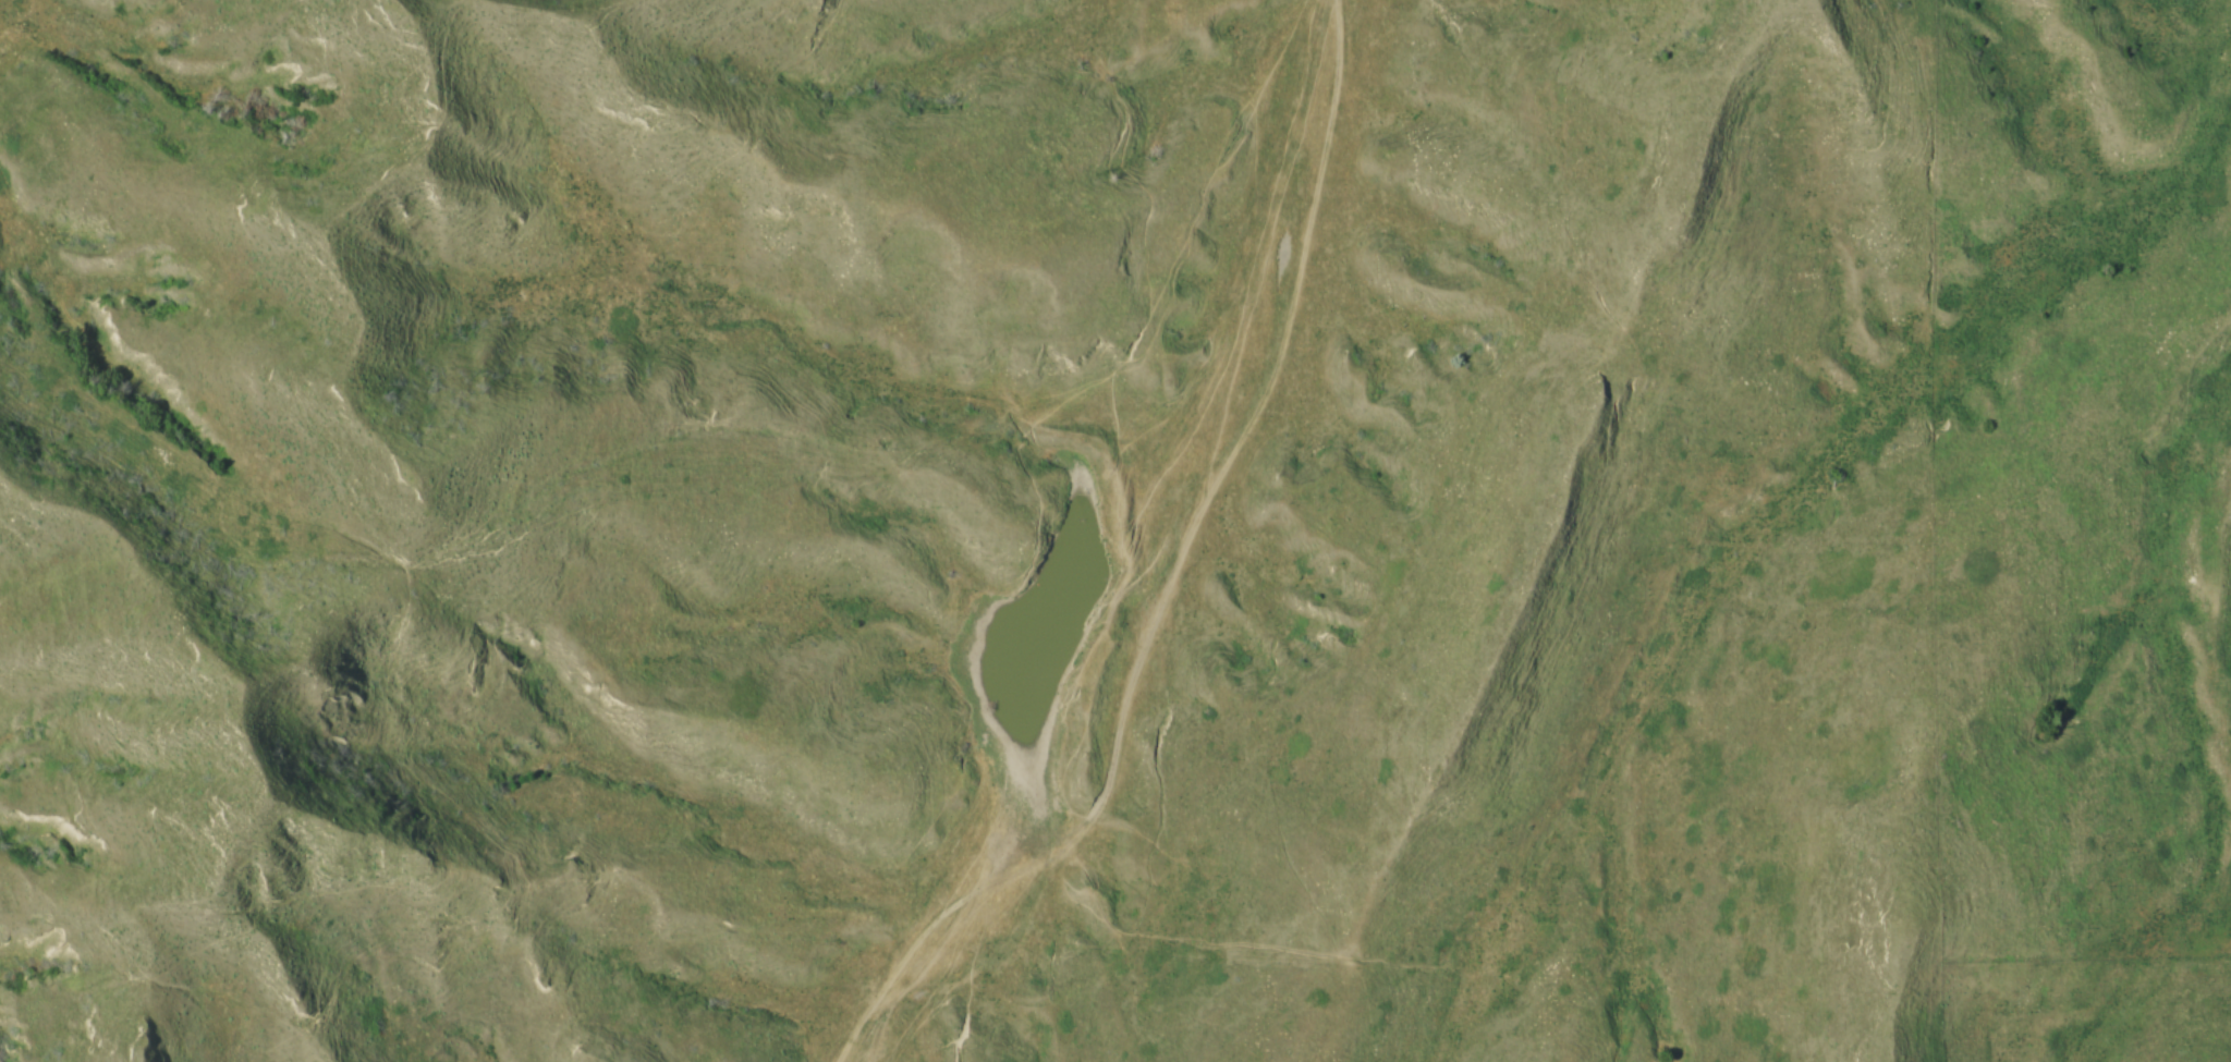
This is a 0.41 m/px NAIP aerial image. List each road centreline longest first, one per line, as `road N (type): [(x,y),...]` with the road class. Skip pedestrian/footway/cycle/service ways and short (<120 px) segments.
road 1 (track): [(1335,0),(1334,86),(1272,374),(1175,562),(1130,682),(1098,806),(1056,847),(949,905),(925,927),(839,1061)]

